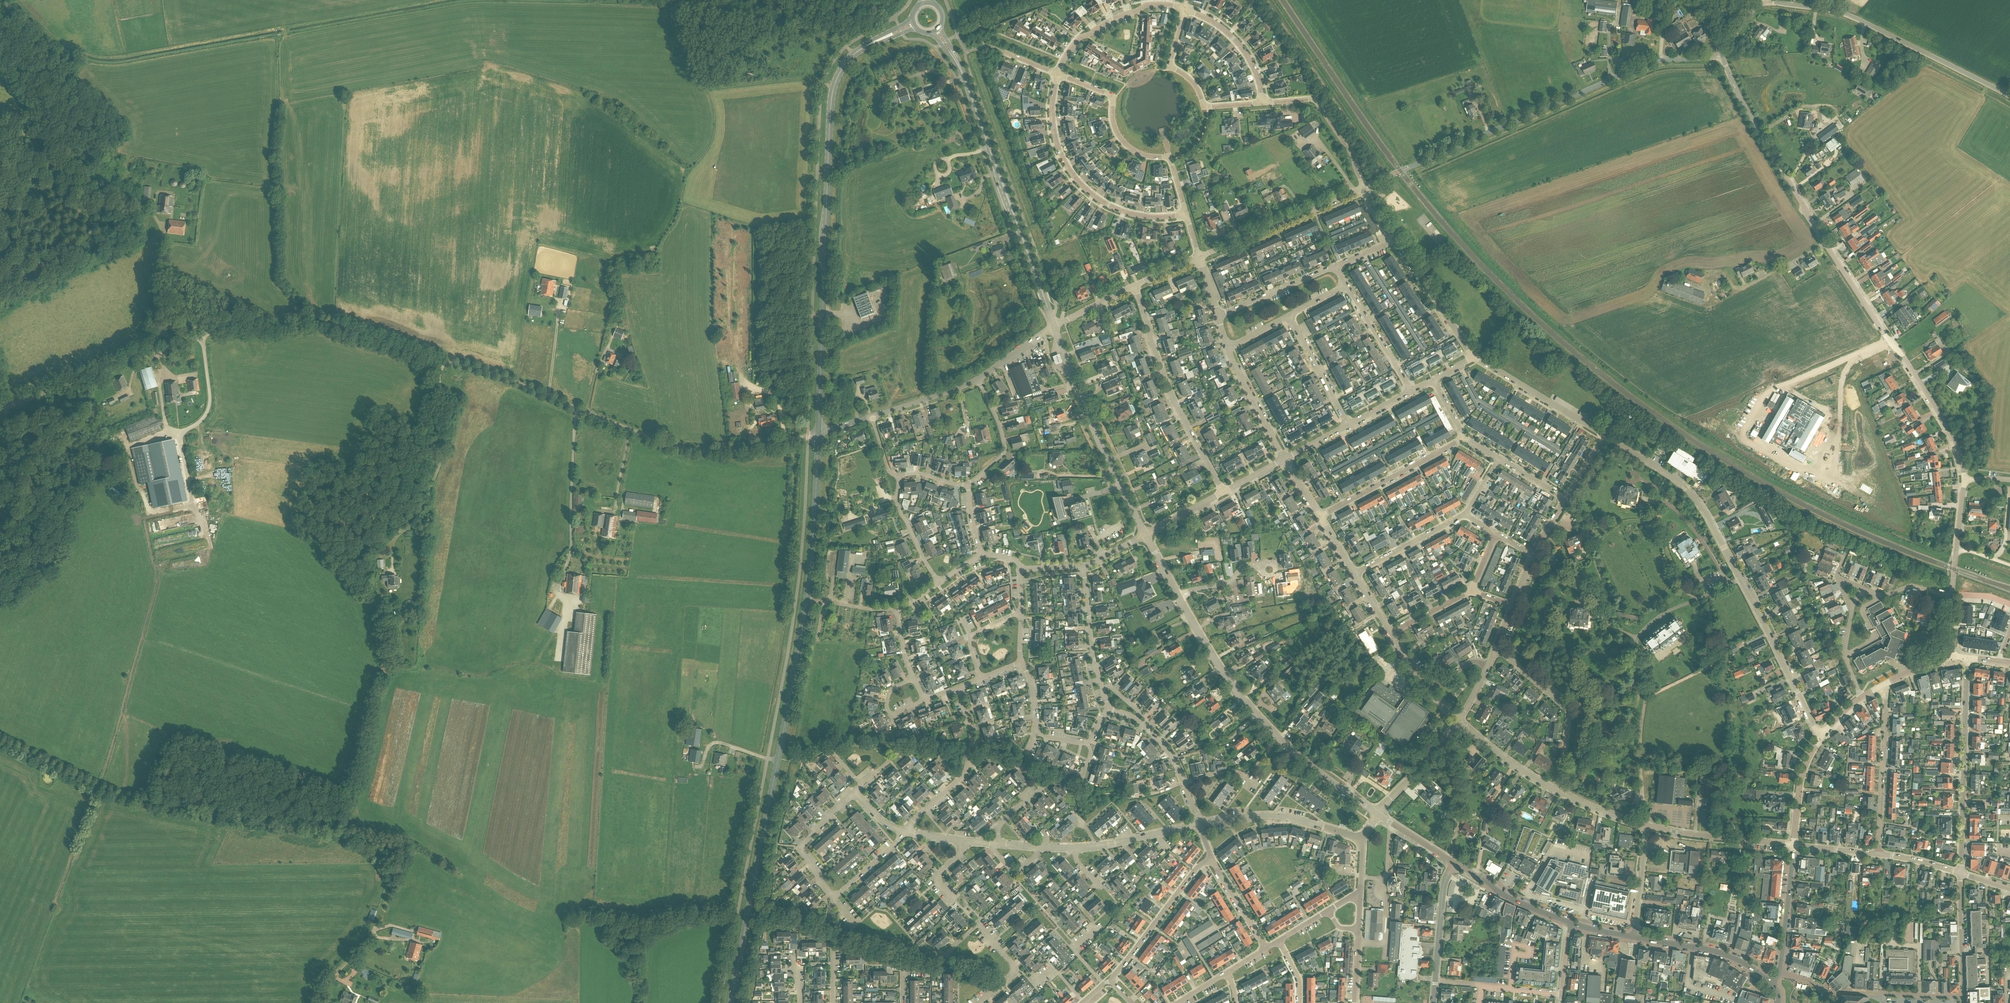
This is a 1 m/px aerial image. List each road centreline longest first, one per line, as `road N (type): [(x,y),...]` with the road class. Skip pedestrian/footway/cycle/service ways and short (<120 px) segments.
road 1 (unclassified): [(818,434),(692,451),(505,378),(318,322),(236,325),(1,409)]
road 2 (primary): [(731,1002),(806,599),(818,434)]
road 3 (tertiary): [(1964,480),(1951,433),(1803,209),(1744,110),(1719,51)]
road 4 (primary): [(818,434),(832,92),(845,63),(864,48)]
road 5 (unclassified): [(1364,187),(1654,61),(1719,51)]
road 6 (residential): [(1820,737),(1710,518),(1678,481),(1604,437)]
road 7 (track): [(1414,166),(1427,167),(1654,69),(1723,60)]
road 8 (tertiary): [(1377,814),(1250,707),(1177,595)]
road 9 (unclassified): [(2009,98),(1847,15),(1762,1)]
road 10 (tertiary): [(1054,326),(965,79)]
road 11 (residential): [(1185,213),(1137,215),(1084,187),(1053,129),(1058,74)]
road 12 (tertiary): [(1145,534),(1054,326)]
road 13 (residential): [(1224,492),(1170,392),(1135,285)]
road 14 (residential): [(1960,873),(1968,657)]
road 15 (residential): [(1185,213),(1171,159),(1126,145),(1114,127),(1112,96),(1058,74)]
road 16 (unclassified): [(1199,258),(1364,187)]
road 17 (residential): [(1560,791),(1569,712),(1497,648)]
road 18 (residential): [(1262,103),(1203,107),(1190,81),(1170,65),(1184,8)]
road 19 (residential): [(1878,854),(1884,685)]
road 20 (residential): [(1363,839),(1280,816),(1199,824)]
road 21 (residential): [(1319,516),(1464,438)]
road 22 (residential): [(1111,981),(1211,859)]
road 23 (residential): [(1058,74),(1081,38),(1112,21),(1147,6),(1184,8)]
road 24 (residential): [(1604,437),(1474,357)]
road 25 (residential): [(1364,187),(1317,102),(1262,103)]
road 26 (residential): [(978,1002),(1013,965),(977,926),(942,957)]
road 27 (residential): [(1793,845),(1647,825)]
road 28 (tertiary): [(1771,983),(1724,954),(1634,937)]
road 29 (residential): [(1474,357),(1395,240)]
road 30 (residential): [(835,898),(800,847),(855,791)]
road 31 (residential): [(1963,996),(1826,993)]
road 32 (tertiary): [(1572,923),(1522,905),(1454,863)]
road 33 (residential): [(1218,317),(1338,265)]
road 34 (residential): [(967,486),(1006,450),(978,379)]
road 35 (residential): [(1184,8),(1240,48),(1262,103)]
road 36 (tertiary): [(1780,972),(1793,845)]
road 37 (residential): [(1561,995),(1435,980)]
road 38 (residential): [(1411,391),(1347,283)]
road 39 (residential): [(1199,824),(1076,847)]
road 40 (residential): [(1284,458),(1229,346)]
road 41 (residential): [(1377,814),(1459,720)]
road 42 (residential): [(1348,425),(1290,315)]
road 43 (residential): [(1560,791),(1459,720)]
road 44 (residential): [(1102,688),(1084,566)]
road 45 (residential): [(1963,996),(1960,873)]
road 46 (residential): [(1355,574),(1462,516)]

